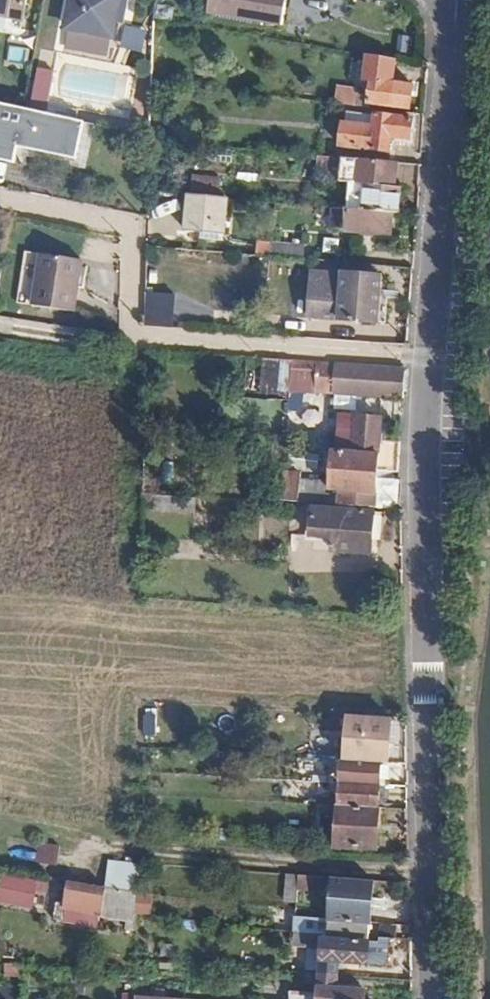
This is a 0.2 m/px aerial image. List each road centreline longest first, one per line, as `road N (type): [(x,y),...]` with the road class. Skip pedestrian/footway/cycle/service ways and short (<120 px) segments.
road 1 (residential): [(431,998),(426,357),(454,0)]

